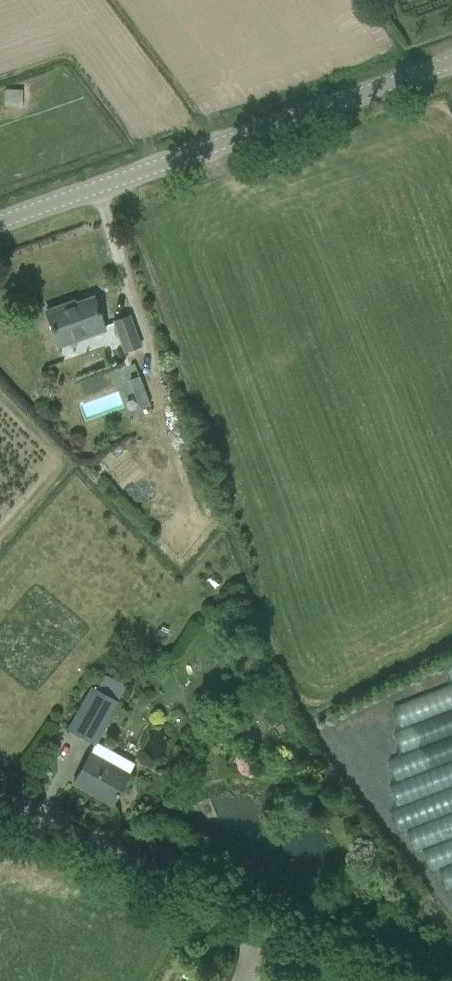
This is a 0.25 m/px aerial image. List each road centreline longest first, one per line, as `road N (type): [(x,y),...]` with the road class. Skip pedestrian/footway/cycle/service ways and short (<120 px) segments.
road 1 (tertiary): [(0,226),(451,66)]
road 2 (unclassified): [(342,980),(0,810)]

